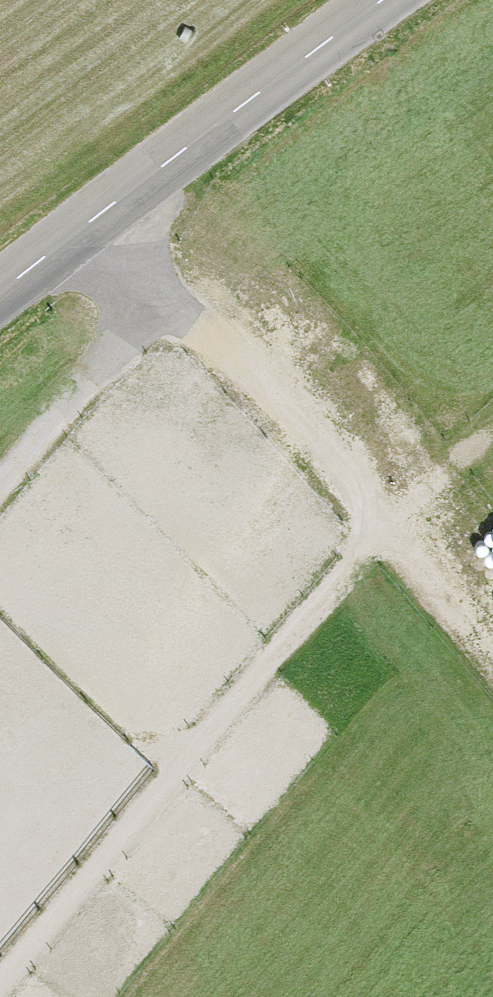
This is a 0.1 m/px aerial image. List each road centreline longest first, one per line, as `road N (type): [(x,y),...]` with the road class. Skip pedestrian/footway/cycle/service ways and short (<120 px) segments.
road 1 (track): [(107,221),(492,675)]
road 2 (track): [(0,978),(392,558)]
road 3 (tertiary): [(407,0),(0,306)]
road 4 (track): [(174,303),(0,525)]

